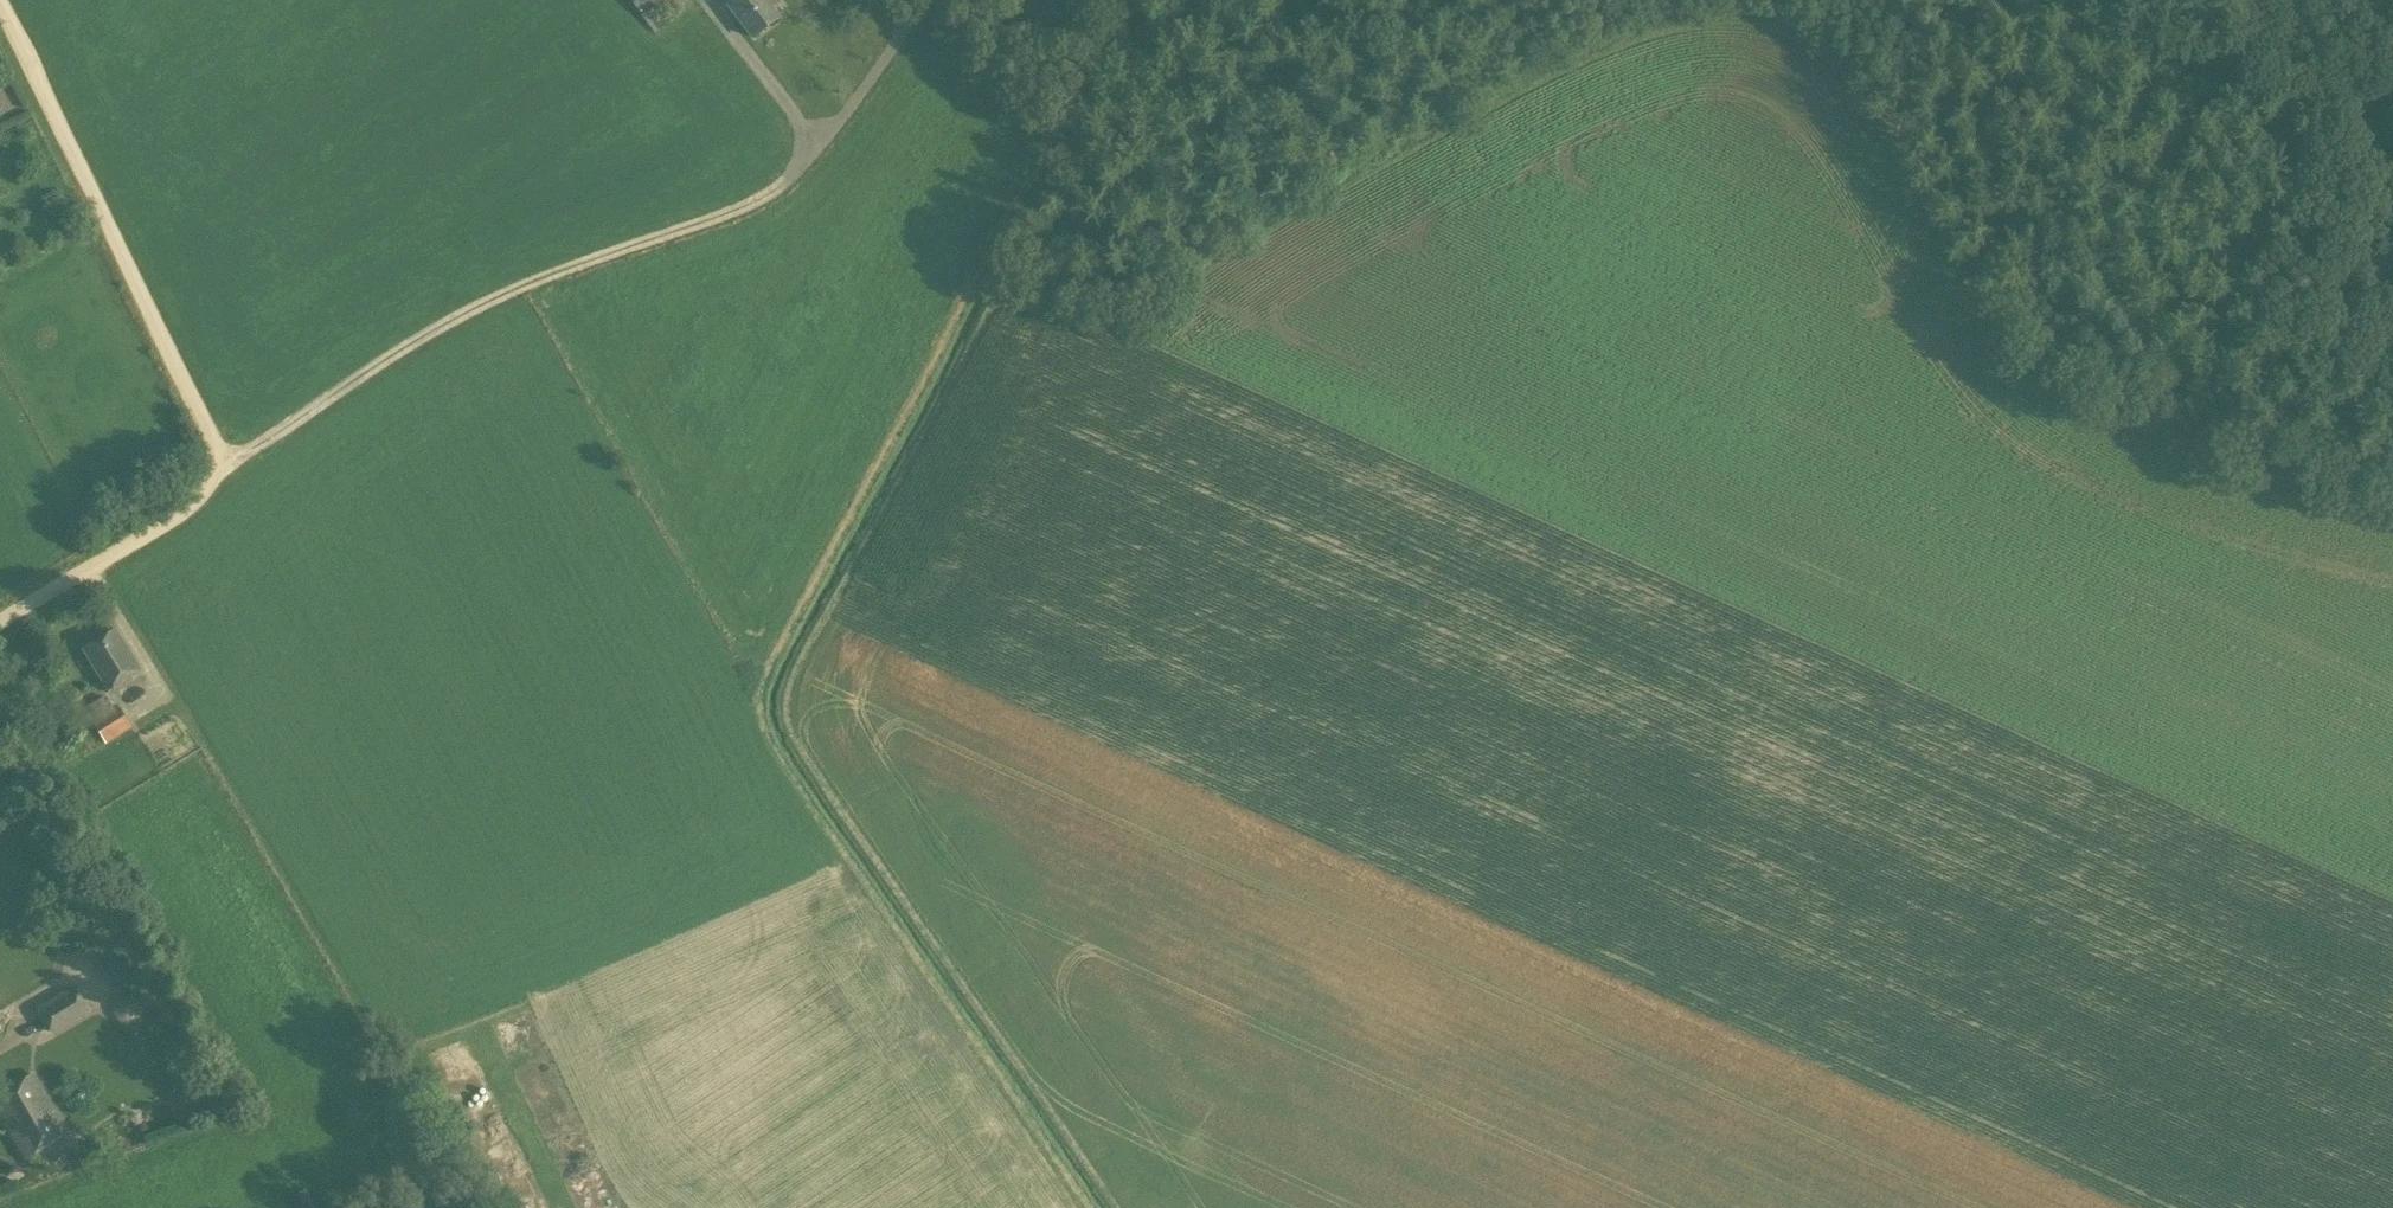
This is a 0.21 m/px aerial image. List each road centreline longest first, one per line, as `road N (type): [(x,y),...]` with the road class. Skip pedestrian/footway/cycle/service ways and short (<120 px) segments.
road 1 (track): [(218,469),(406,345),(507,291),(780,187),(801,158),(800,127),(723,21)]
road 2 (track): [(0,626),(163,521),(218,469),(0,5)]

